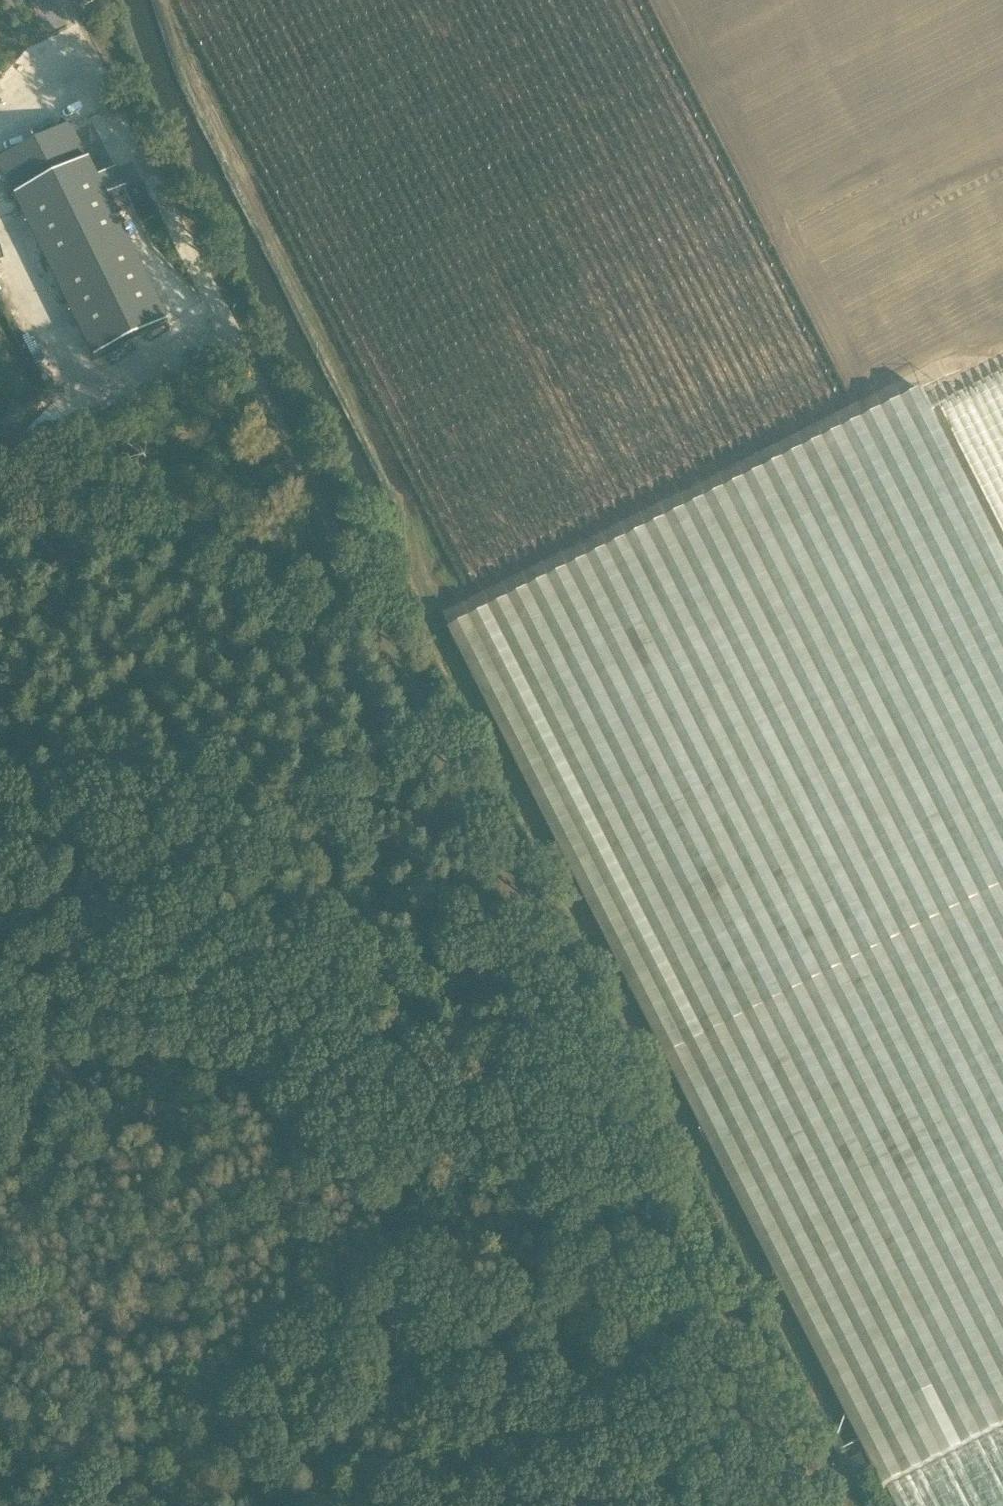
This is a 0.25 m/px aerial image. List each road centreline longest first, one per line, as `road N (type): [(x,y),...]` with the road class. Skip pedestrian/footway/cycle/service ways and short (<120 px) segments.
road 1 (track): [(277,241),(408,486),(435,624),(552,908),(835,1433)]
road 2 (track): [(0,1183),(552,908)]
road 3 (track): [(881,0),(1002,238)]

